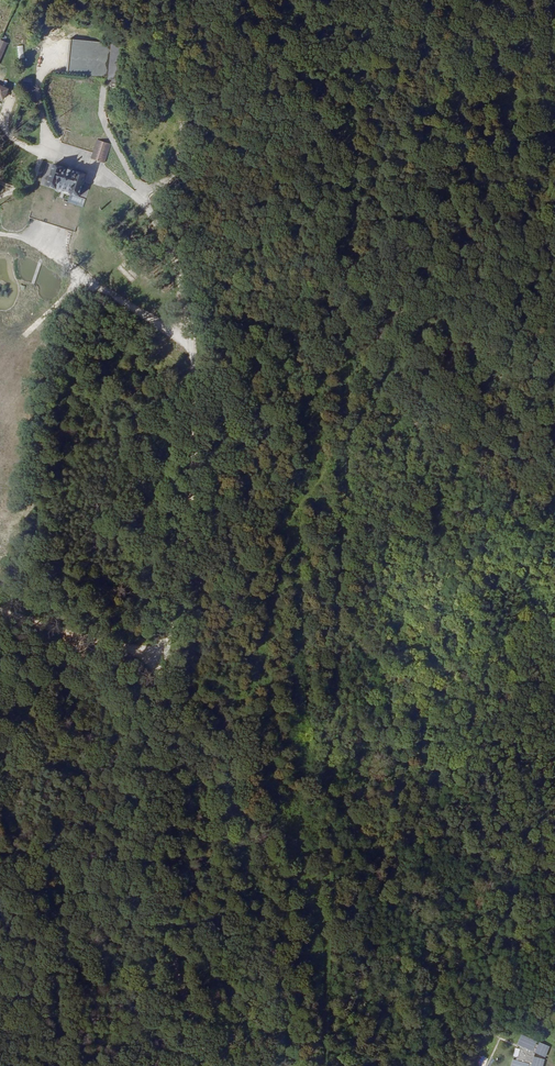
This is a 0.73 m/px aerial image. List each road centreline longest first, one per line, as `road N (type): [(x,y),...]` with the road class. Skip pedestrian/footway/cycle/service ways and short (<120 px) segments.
road 1 (track): [(0,120),(123,185),(160,221),(181,275),(198,428),(157,714),(149,836),(172,952),(219,1065)]
road 2 (track): [(98,166),(83,203),(0,192)]

